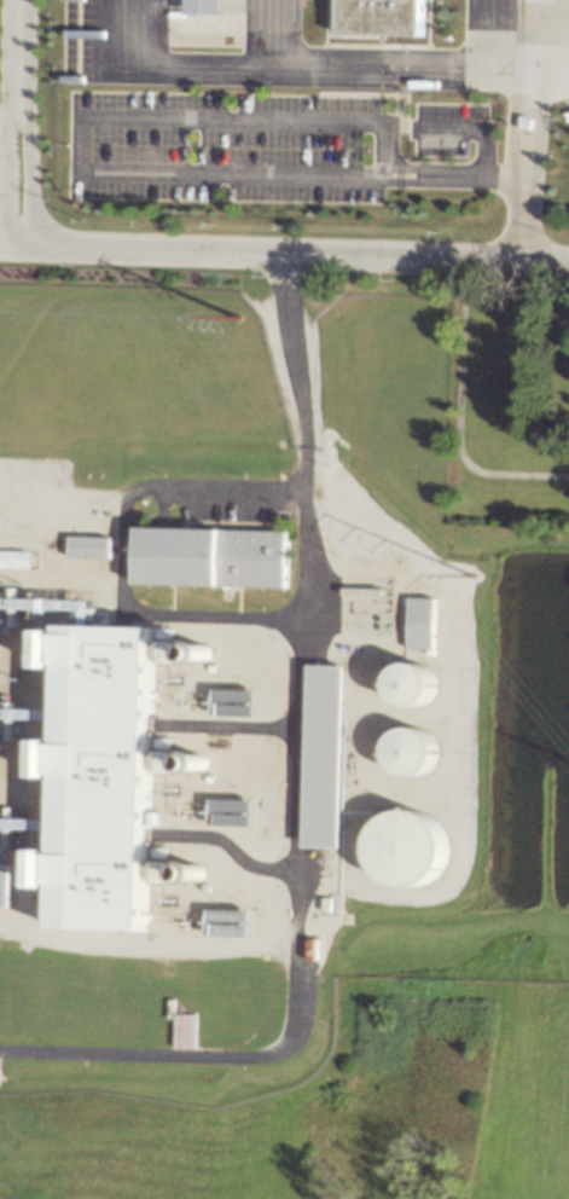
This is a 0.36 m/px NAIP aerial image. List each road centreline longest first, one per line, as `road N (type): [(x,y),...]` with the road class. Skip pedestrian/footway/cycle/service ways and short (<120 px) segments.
road 1 (tertiary): [(0,242),(568,263)]
road 2 (residential): [(19,0),(14,243)]

